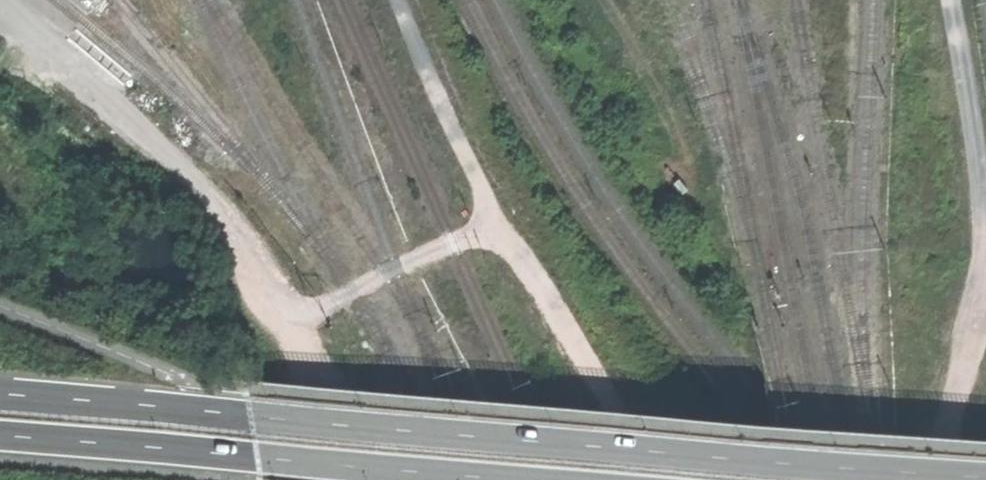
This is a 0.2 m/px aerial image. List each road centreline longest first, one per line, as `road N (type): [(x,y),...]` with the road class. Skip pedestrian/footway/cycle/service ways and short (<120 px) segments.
road 1 (tertiary): [(985,471),(0,392)]
road 2 (track): [(9,0),(169,156),(233,233),(287,326),(395,266),(499,224),(549,304),(637,479)]
road 3 (tertiary): [(0,434),(609,479)]

